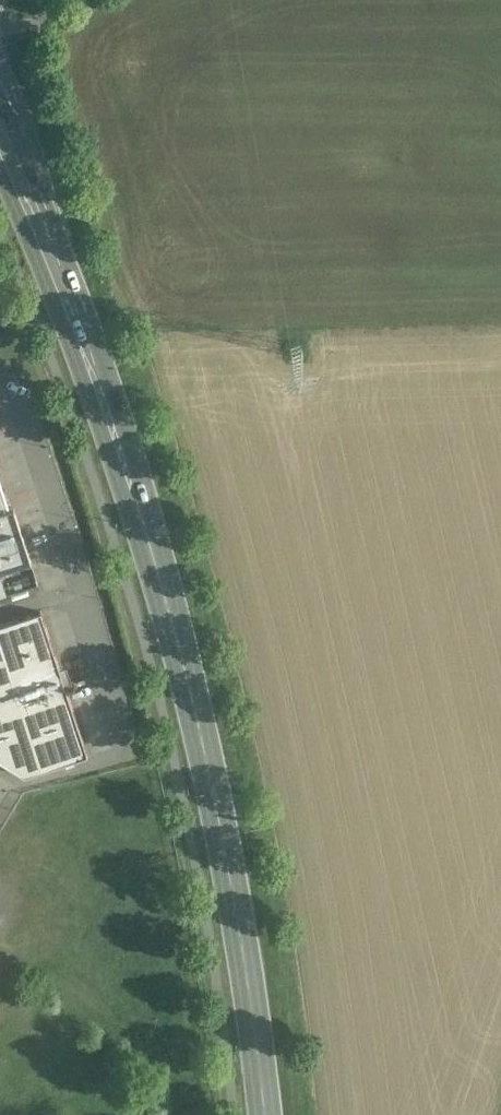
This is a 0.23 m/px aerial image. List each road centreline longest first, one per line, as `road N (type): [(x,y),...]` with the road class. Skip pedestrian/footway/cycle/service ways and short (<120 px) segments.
road 1 (primary): [(0,105),(91,344),(167,580),(234,883),(265,1114)]

